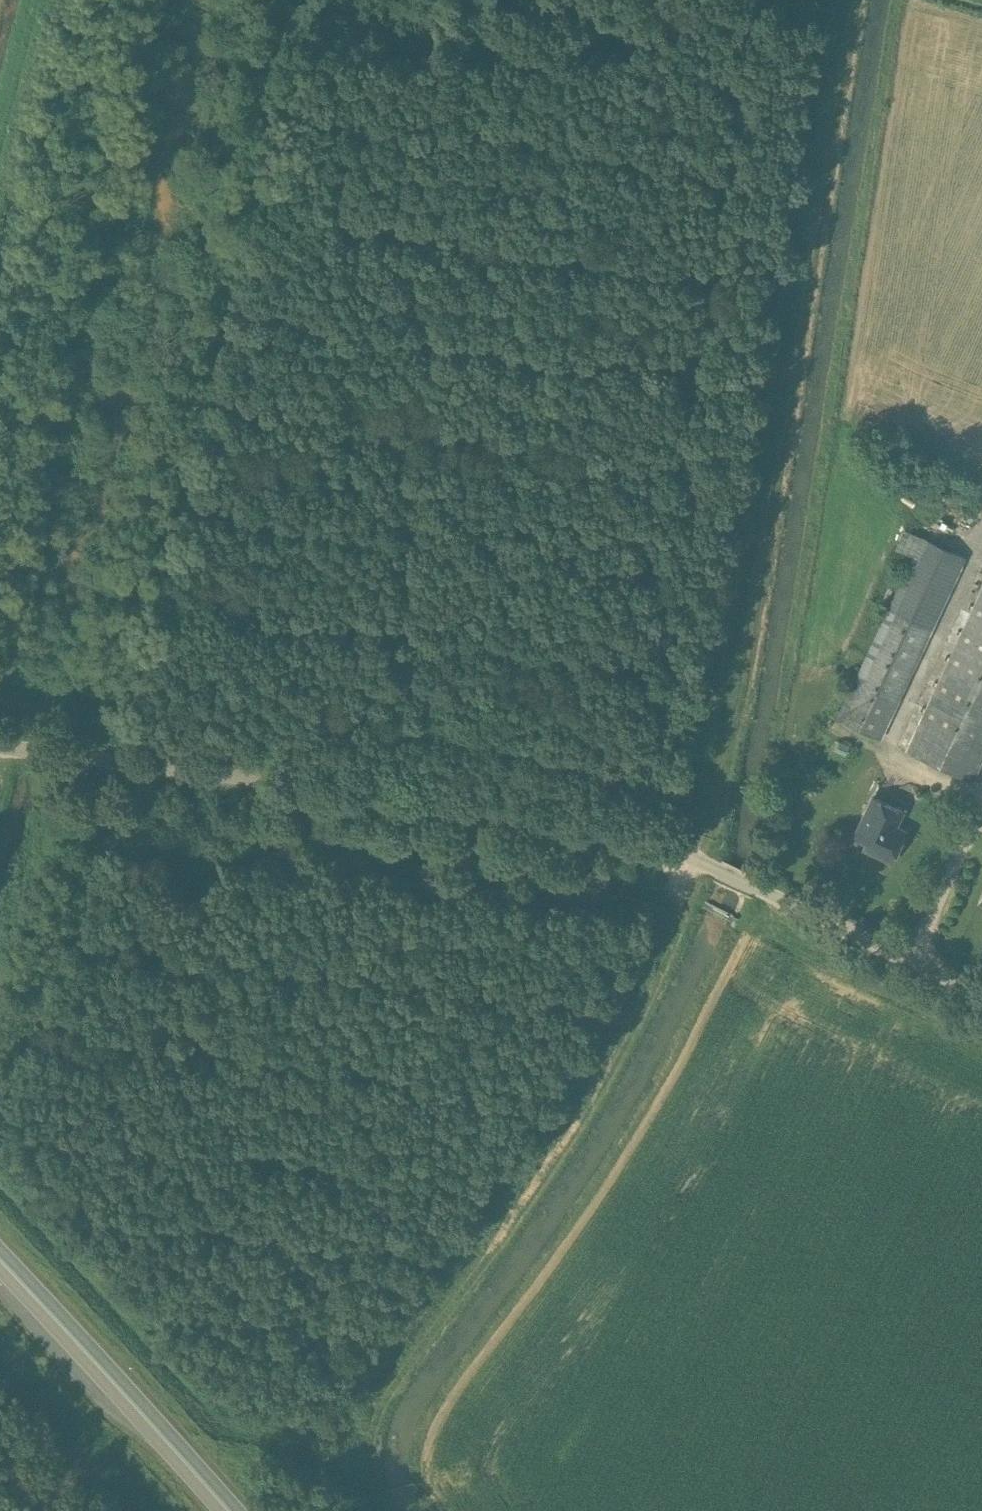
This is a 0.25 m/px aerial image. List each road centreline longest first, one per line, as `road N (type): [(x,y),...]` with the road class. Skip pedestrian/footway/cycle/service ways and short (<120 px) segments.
road 1 (unclassified): [(981,993),(707,865),(578,820),(0,746)]
road 2 (primary): [(228,1510),(0,1263)]

